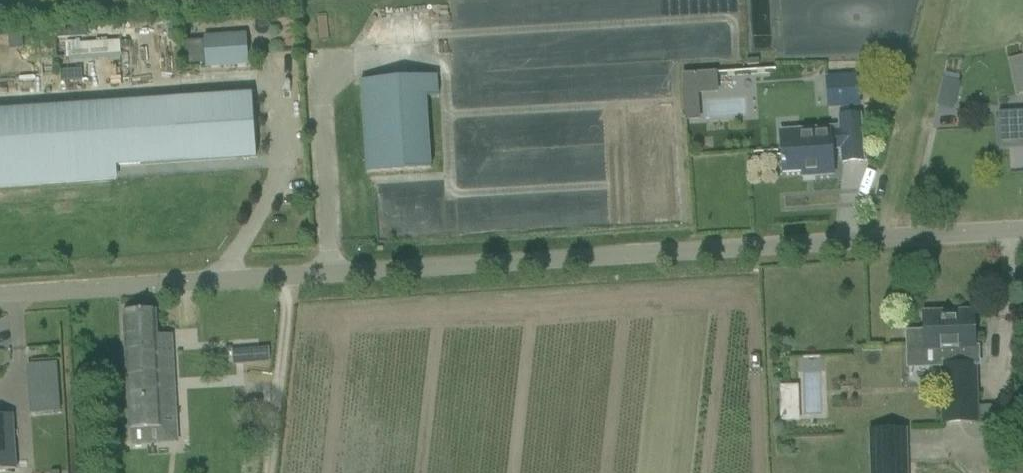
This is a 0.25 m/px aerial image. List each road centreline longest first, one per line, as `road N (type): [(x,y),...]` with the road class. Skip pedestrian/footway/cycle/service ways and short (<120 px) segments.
road 1 (unclassified): [(0,301),(1022,240)]

